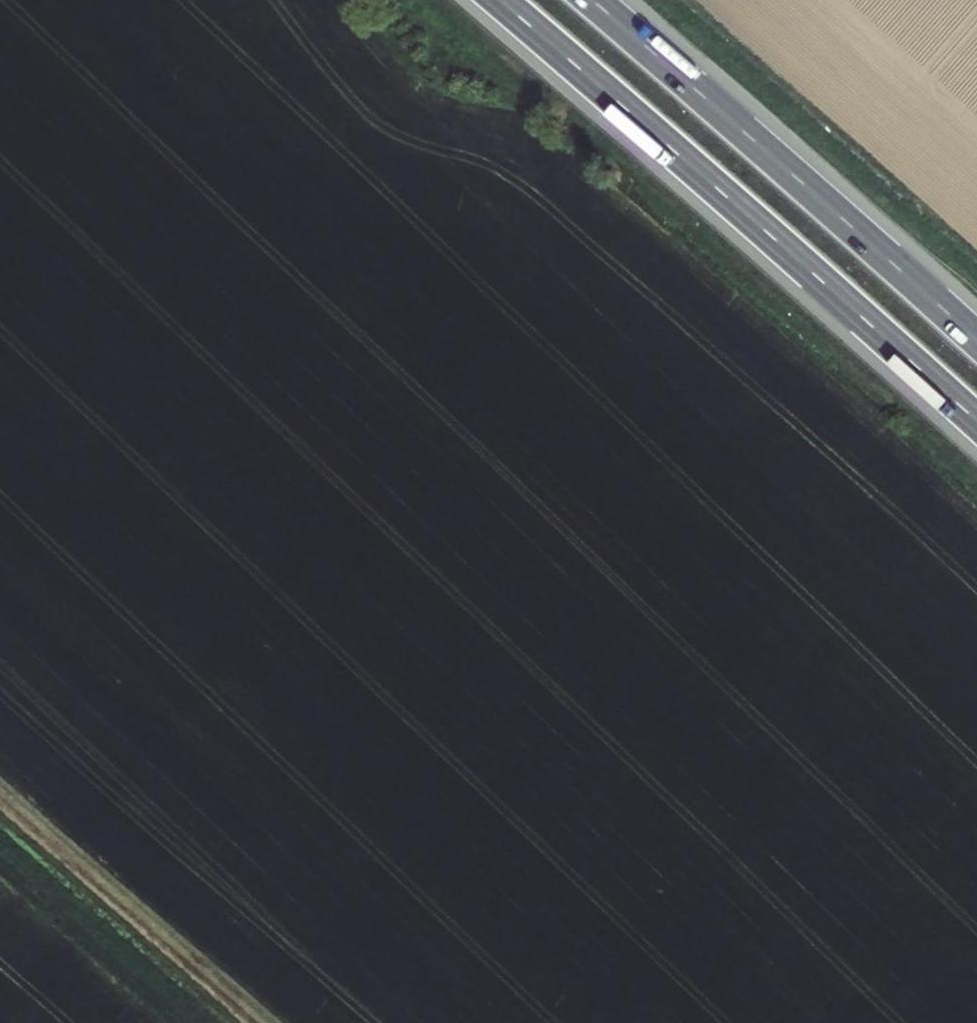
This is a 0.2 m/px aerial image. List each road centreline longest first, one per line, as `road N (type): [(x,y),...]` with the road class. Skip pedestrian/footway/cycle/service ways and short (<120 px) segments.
road 1 (motorway): [(500,0),(976,422)]
road 2 (motorway): [(976,341),(592,0)]

